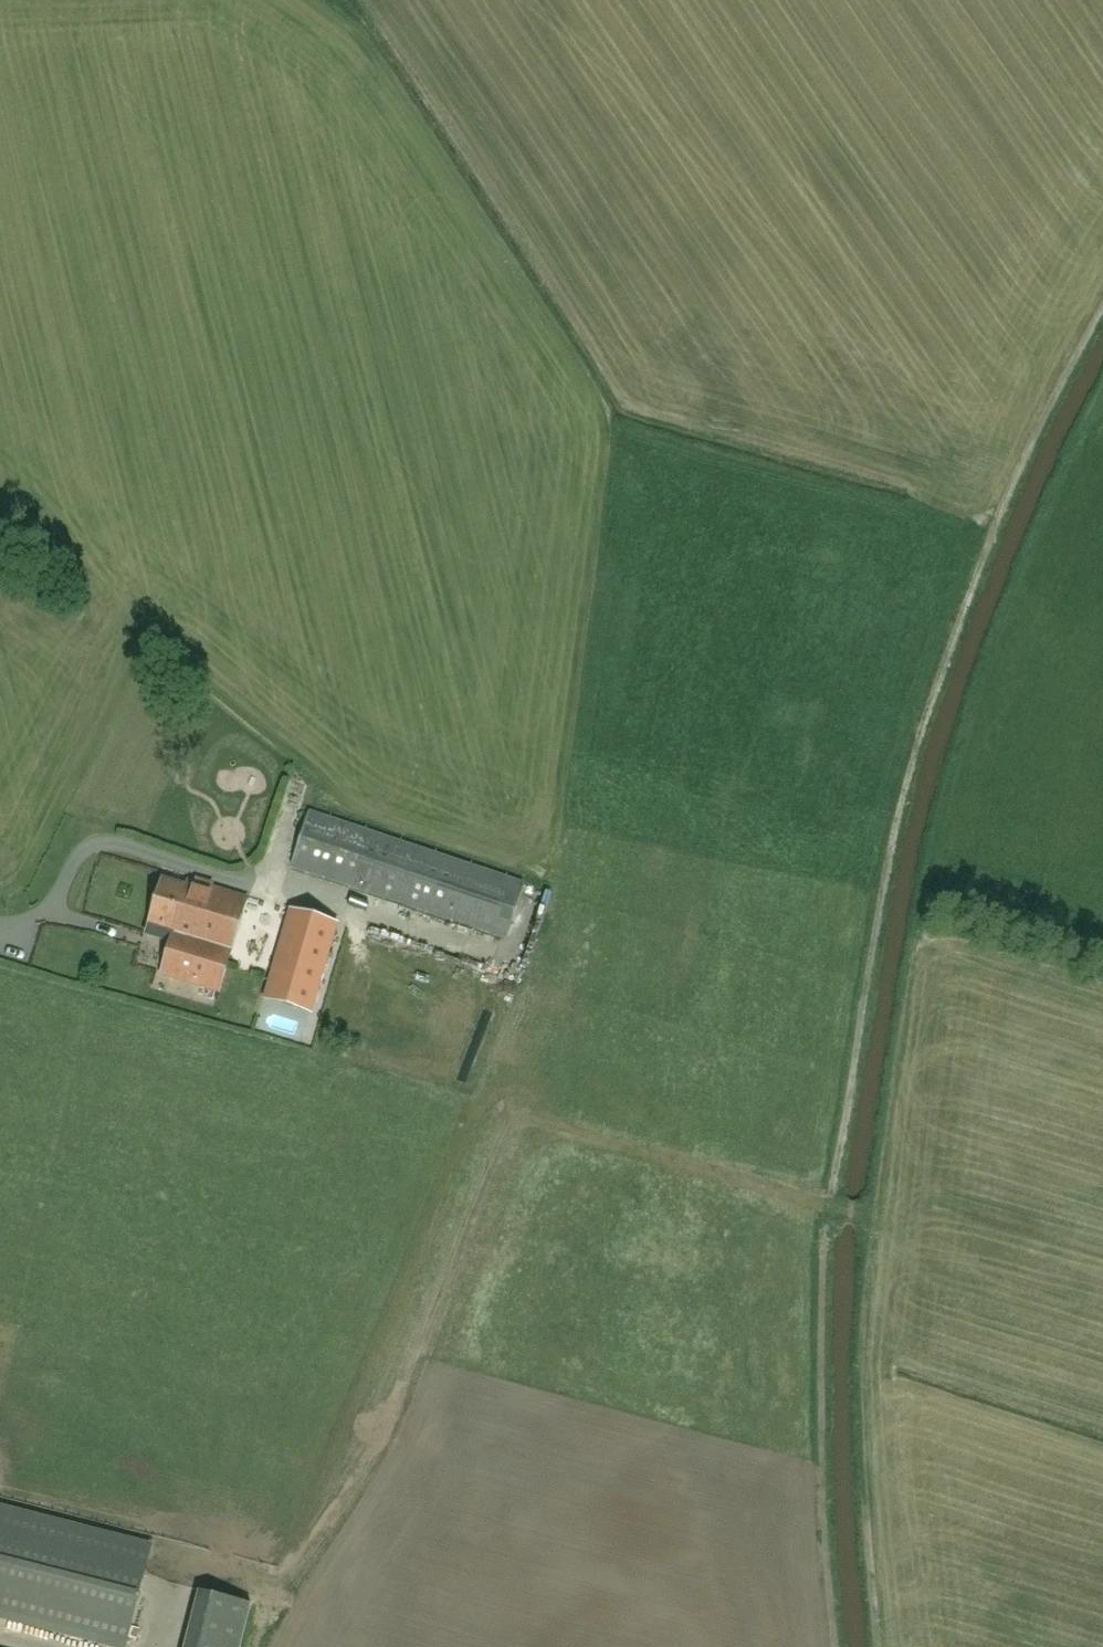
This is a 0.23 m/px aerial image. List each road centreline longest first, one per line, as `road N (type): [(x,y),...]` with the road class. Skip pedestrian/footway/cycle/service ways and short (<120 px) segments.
road 1 (track): [(877,1330),(893,1260),(875,1223),(575,1134),(537,1129),(512,1136),(494,1150),(393,1424),(323,1540),(281,1588),(262,1597),(179,1581),(160,1646)]

